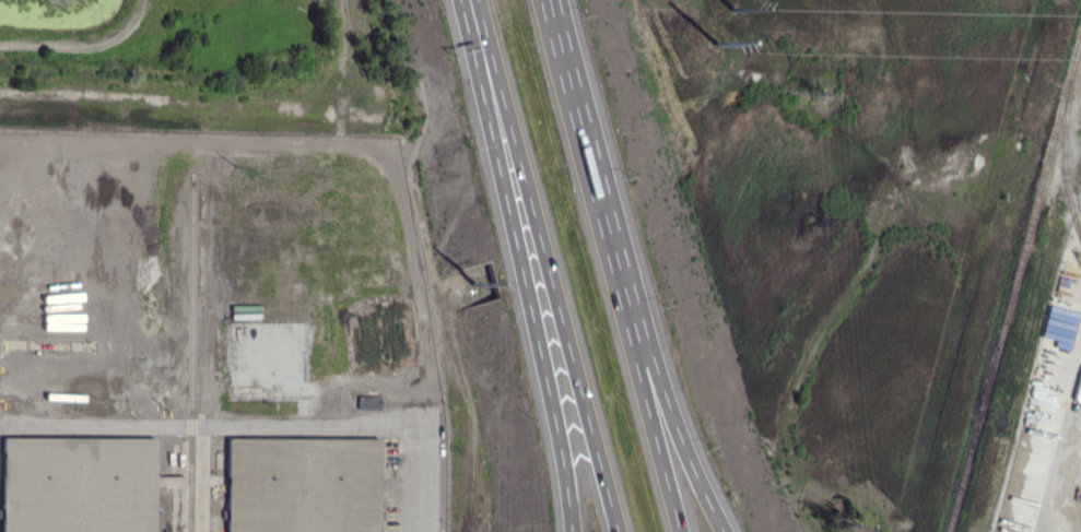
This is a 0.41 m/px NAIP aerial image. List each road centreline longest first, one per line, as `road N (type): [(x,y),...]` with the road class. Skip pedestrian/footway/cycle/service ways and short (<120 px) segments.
road 1 (motorway): [(478,0),(619,531)]
road 2 (motorway): [(458,0),(554,416),(571,531)]
road 3 (motorway): [(725,531),(673,414),(565,68)]
road 4 (motorway): [(680,531),(602,244),(565,68)]

